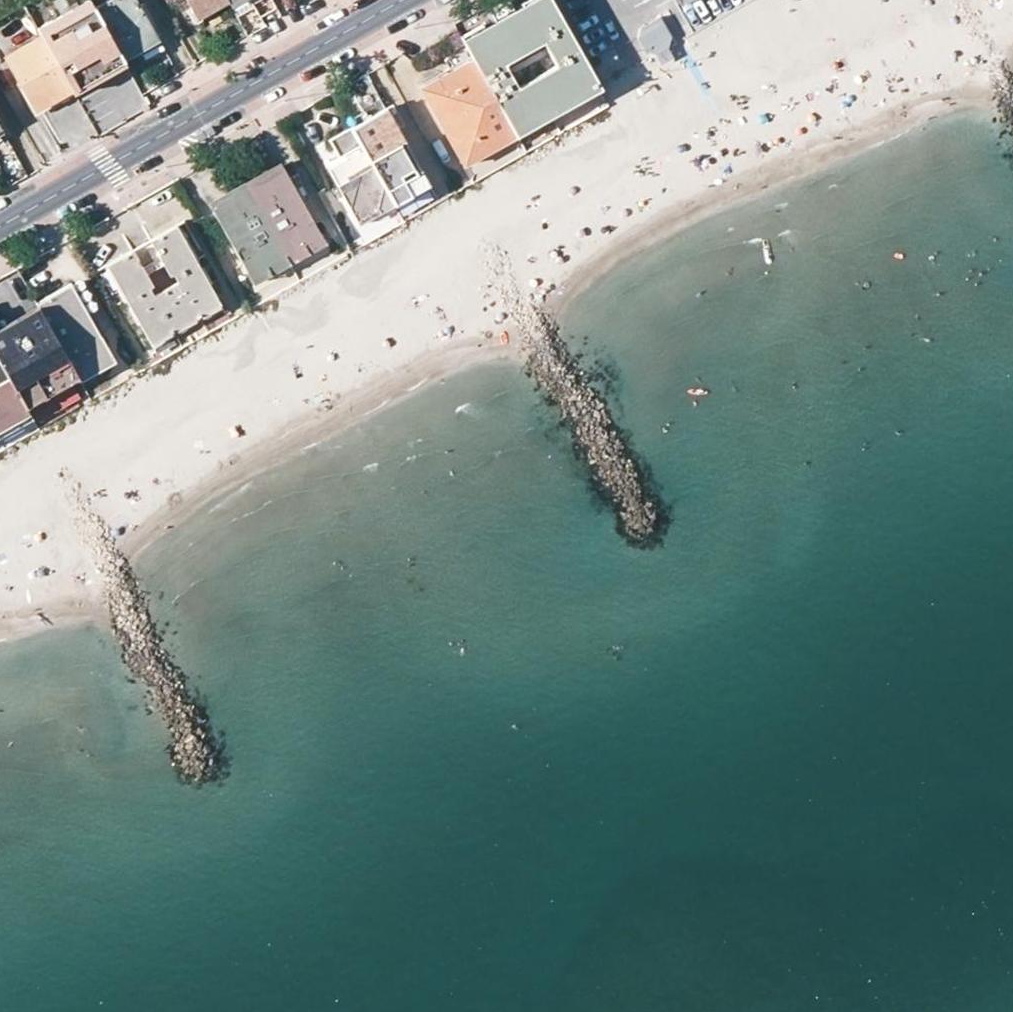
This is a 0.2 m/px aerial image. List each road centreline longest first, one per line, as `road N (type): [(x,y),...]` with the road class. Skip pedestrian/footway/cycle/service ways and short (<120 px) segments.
road 1 (tertiary): [(0,228),(408,0)]

